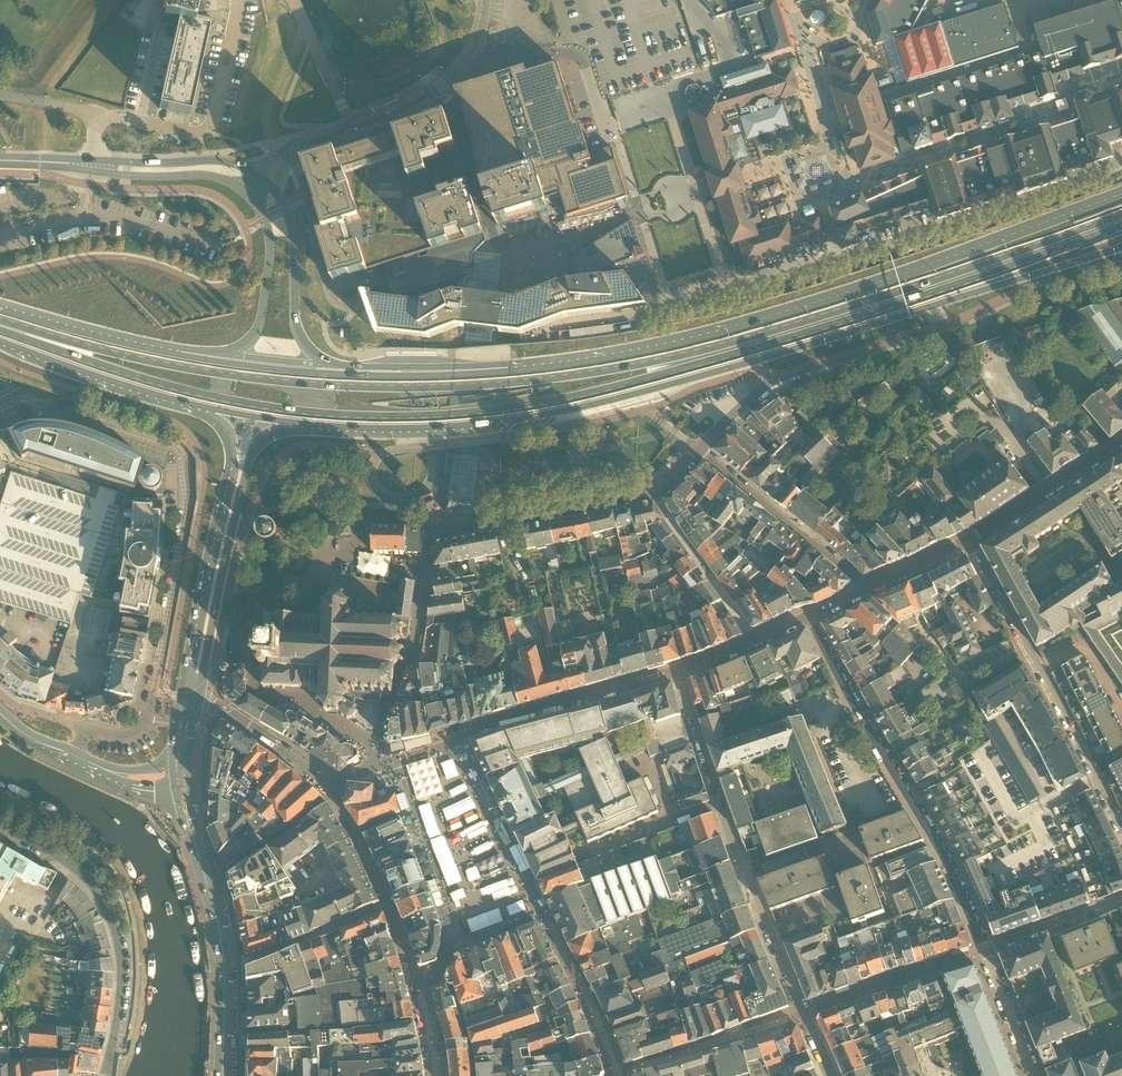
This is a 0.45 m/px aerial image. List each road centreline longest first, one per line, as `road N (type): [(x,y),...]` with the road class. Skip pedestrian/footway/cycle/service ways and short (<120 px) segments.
road 1 (secondary): [(303,425),(446,428),(585,406),(1121,247)]
road 2 (secondary): [(1121,194),(900,275),(671,342),(511,370),(340,375)]
road 3 (primary): [(65,347),(227,398),(393,415),(561,398),(699,358)]
road 4 (primary): [(699,358),(515,384),(384,389),(245,379),(65,347)]
road 5 (primary): [(699,358),(878,306),(1121,219)]
road 6 (residential): [(652,489),(440,534),(430,544),(410,654),(374,748)]
road 7 (unclassified): [(154,693),(183,511),(181,455),(35,401),(0,410)]
road 8 (unclassified): [(472,53),(579,58),(616,137),(669,309),(697,299)]
road 9 (residential): [(808,615),(937,842),(986,948)]
road 10 (unclassified): [(777,375),(1121,261)]
road 11 (residential): [(970,540),(1121,834)]
road 12 (residential): [(378,766),(679,670)]
road 13 (secondary): [(198,699),(251,458),(265,438),(303,425)]
road 14 (secondary): [(200,406),(221,424),(231,456),(181,697)]
road 15 (residential): [(106,1075),(121,986),(109,912),(59,857),(0,826)]
road 16 (residential): [(829,1075),(719,805)]
road 17 (secondary): [(340,375),(301,335),(294,226),(258,177)]
road 18 (residential): [(866,586),(696,445)]
road 19 (secondary): [(207,360),(0,305)]
road 20 (secondary): [(0,341),(200,406)]
road 21 (unclassified): [(289,151),(423,96),(472,53)]
road 22 (secondary): [(246,191),(270,234),(262,316),(246,346),(207,360)]
road 23 (residential): [(140,123),(207,132),(237,0)]
road 24 (secondary): [(176,787),(219,967)]
road 25 (residential): [(652,489),(753,641)]
road 26 (residential): [(248,642),(256,691),(297,700),(374,748)]
road 27 (residential): [(1121,439),(970,540)]
road 28 (residential): [(219,967),(389,903)]
road 29 (secondary): [(258,177),(225,162),(92,165)]
road 30 (residential): [(337,783),(198,699)]
road 31 (secondary): [(92,165),(123,176),(213,176),(246,191)]
road 32 (unclassified): [(576,860),(719,805)]
road 33 (residential): [(986,948),(1121,898)]
road 34 (unclassified): [(289,151),(269,139),(265,112),(305,28)]
road 35 (residential): [(719,805),(679,670)]
road 36 (residential): [(986,948),(1035,1075)]
road 37 (secondary): [(340,375),(207,360)]
road 38 (residential): [(389,903),(335,794)]

